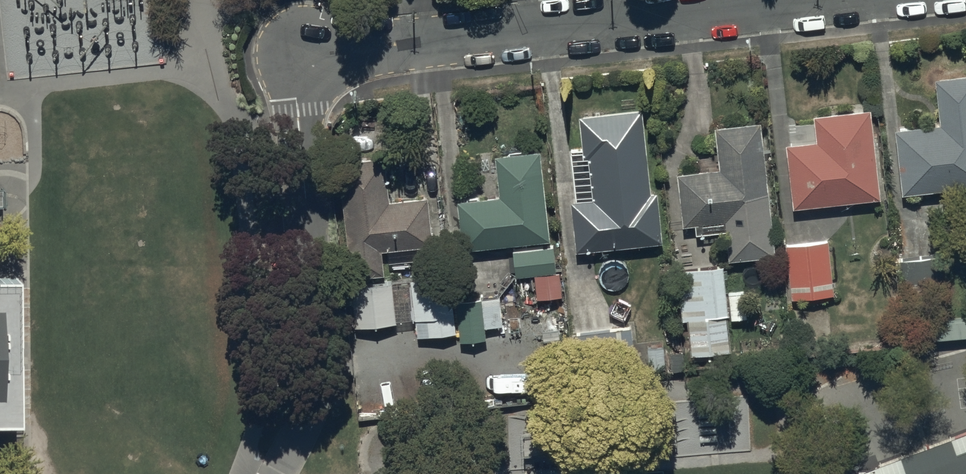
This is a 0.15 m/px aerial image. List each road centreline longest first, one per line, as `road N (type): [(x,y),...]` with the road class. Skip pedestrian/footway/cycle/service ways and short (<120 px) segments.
road 1 (residential): [(306,55),(813,0)]

